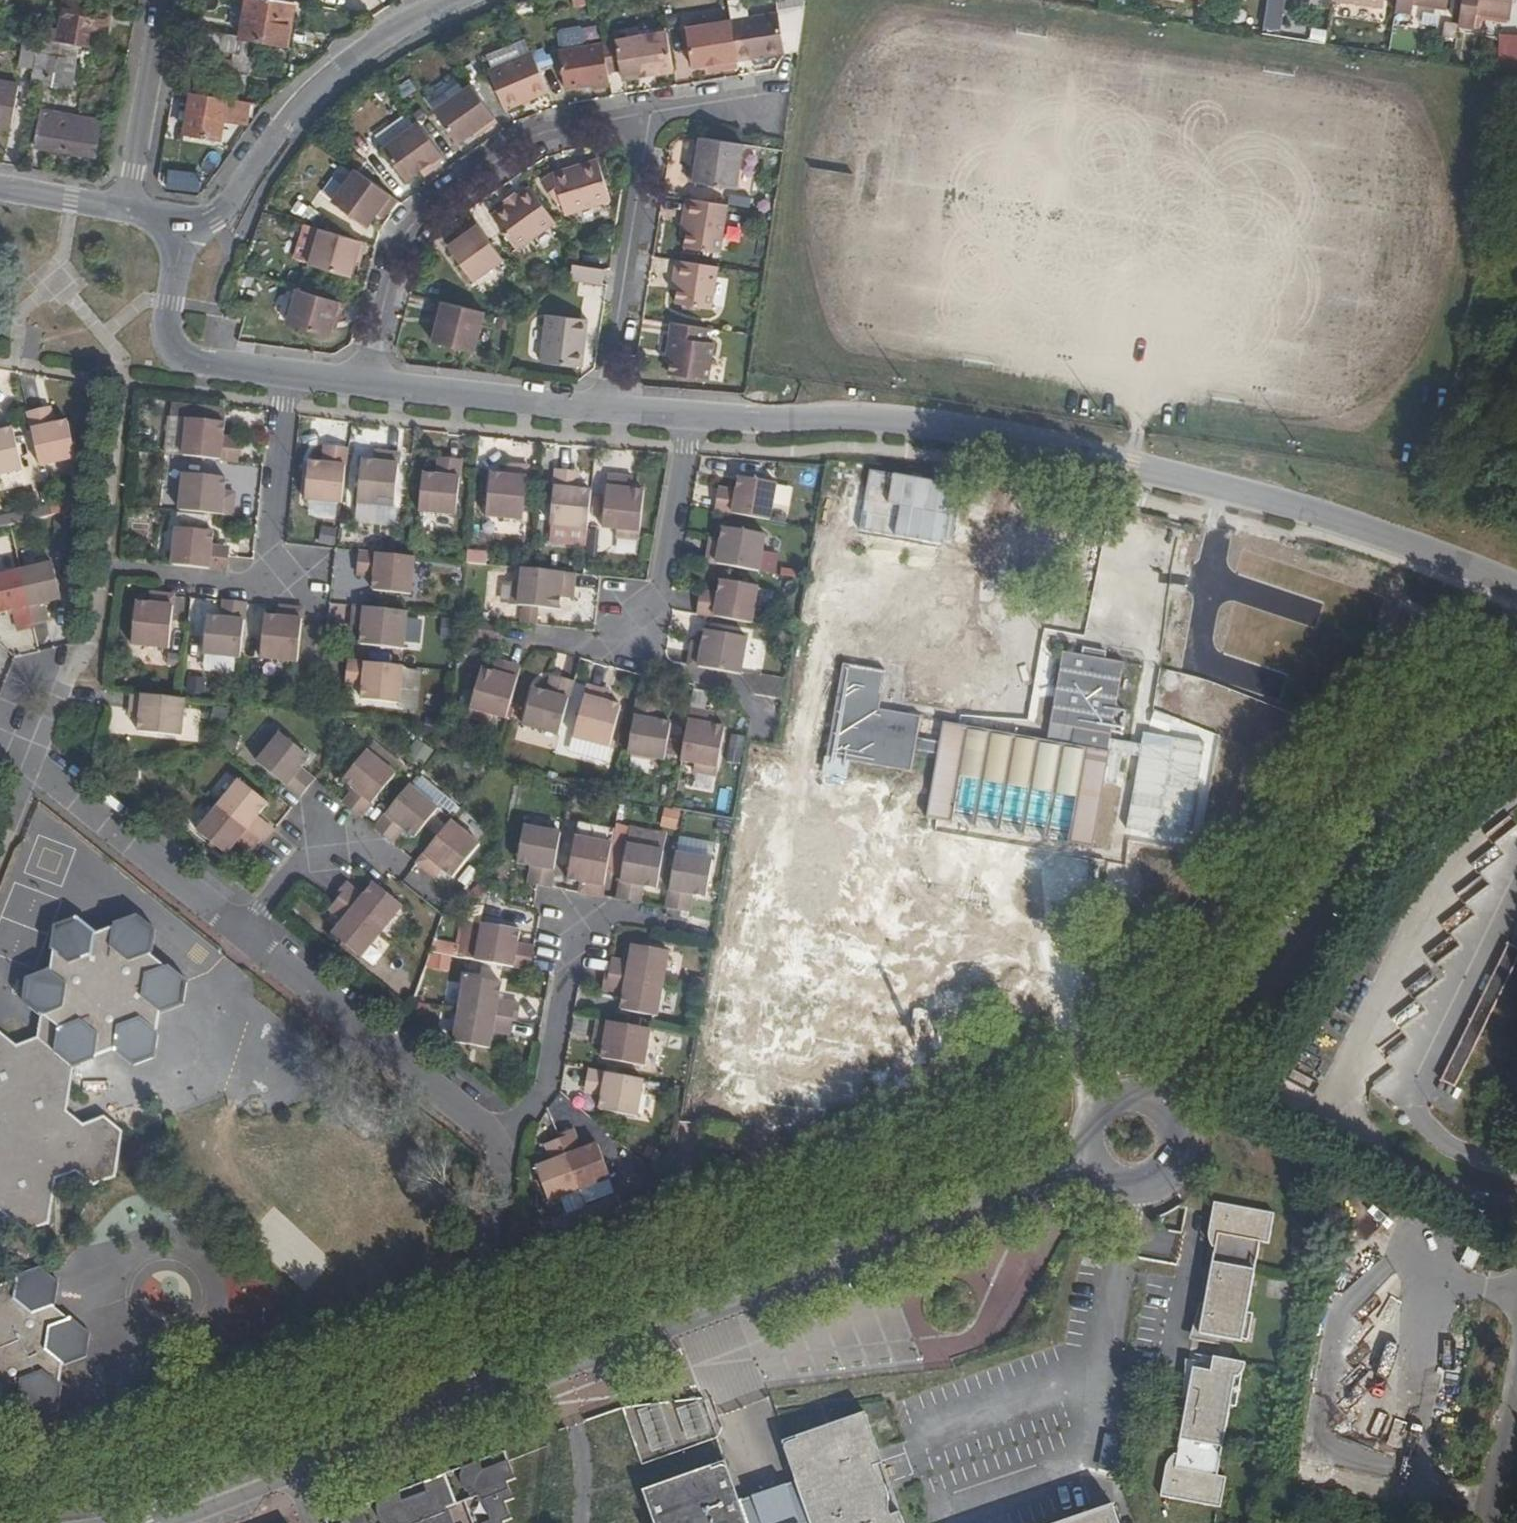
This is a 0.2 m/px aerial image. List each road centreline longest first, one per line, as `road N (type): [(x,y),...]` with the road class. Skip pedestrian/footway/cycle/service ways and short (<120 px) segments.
road 1 (residential): [(1516,588),(1320,515),(1030,441),(892,419),(690,417)]
road 2 (tertiary): [(476,1396),(1090,1161)]
road 3 (tertiary): [(1161,1105),(1375,813),(1452,741),(1516,701)]
road 4 (residential): [(651,117),(543,139),(426,212),(388,281),(368,382)]
road 5 (residential): [(183,222),(223,208),(281,128),(343,69),(462,0)]
road 6 (tertiary): [(149,1522),(476,1396)]
road 7 (residential): [(497,1144),(245,935)]
road 8 (residential): [(608,410),(651,117)]
road 9 (residential): [(245,935),(42,771),(38,756)]
road 10 (residential): [(476,1396),(472,1356),(501,1163),(497,1144)]
road 11 (residential): [(497,1144),(534,1110),(551,1080),(578,918)]
road 12 (residential): [(690,417),(663,599),(616,637)]
road 13 (residential): [(608,410),(368,382)]
road 14 (residential): [(286,373),(209,366),(177,347),(172,304),(183,222)]
road 15 (residential): [(286,373),(266,587)]
road 16 (residential): [(126,211),(163,0)]
road 17 (tertiary): [(1090,1161),(1119,1185),(1138,1187),(1165,1173),(1178,1146),(1161,1105)]
road 18 (residential): [(38,756),(2,736),(24,686),(47,685),(61,701)]
road 19 (unclassified): [(1492,1522),(1516,1387)]
road 20 (residential): [(245,935),(331,831)]
road 21 (residential): [(126,211),(0,189)]
road 22 (tertiary): [(1161,1105),(1135,1094),(1108,1100),(1086,1131),(1090,1161)]

